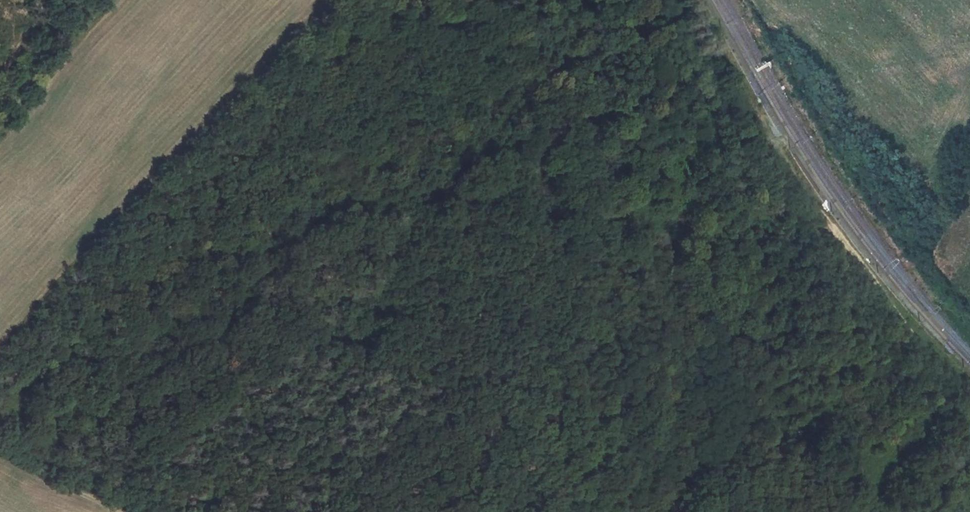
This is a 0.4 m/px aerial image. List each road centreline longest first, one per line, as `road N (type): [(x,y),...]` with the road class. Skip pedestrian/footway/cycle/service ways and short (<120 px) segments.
road 1 (track): [(777,145),(925,350),(969,397)]
road 2 (track): [(0,460),(117,511)]

